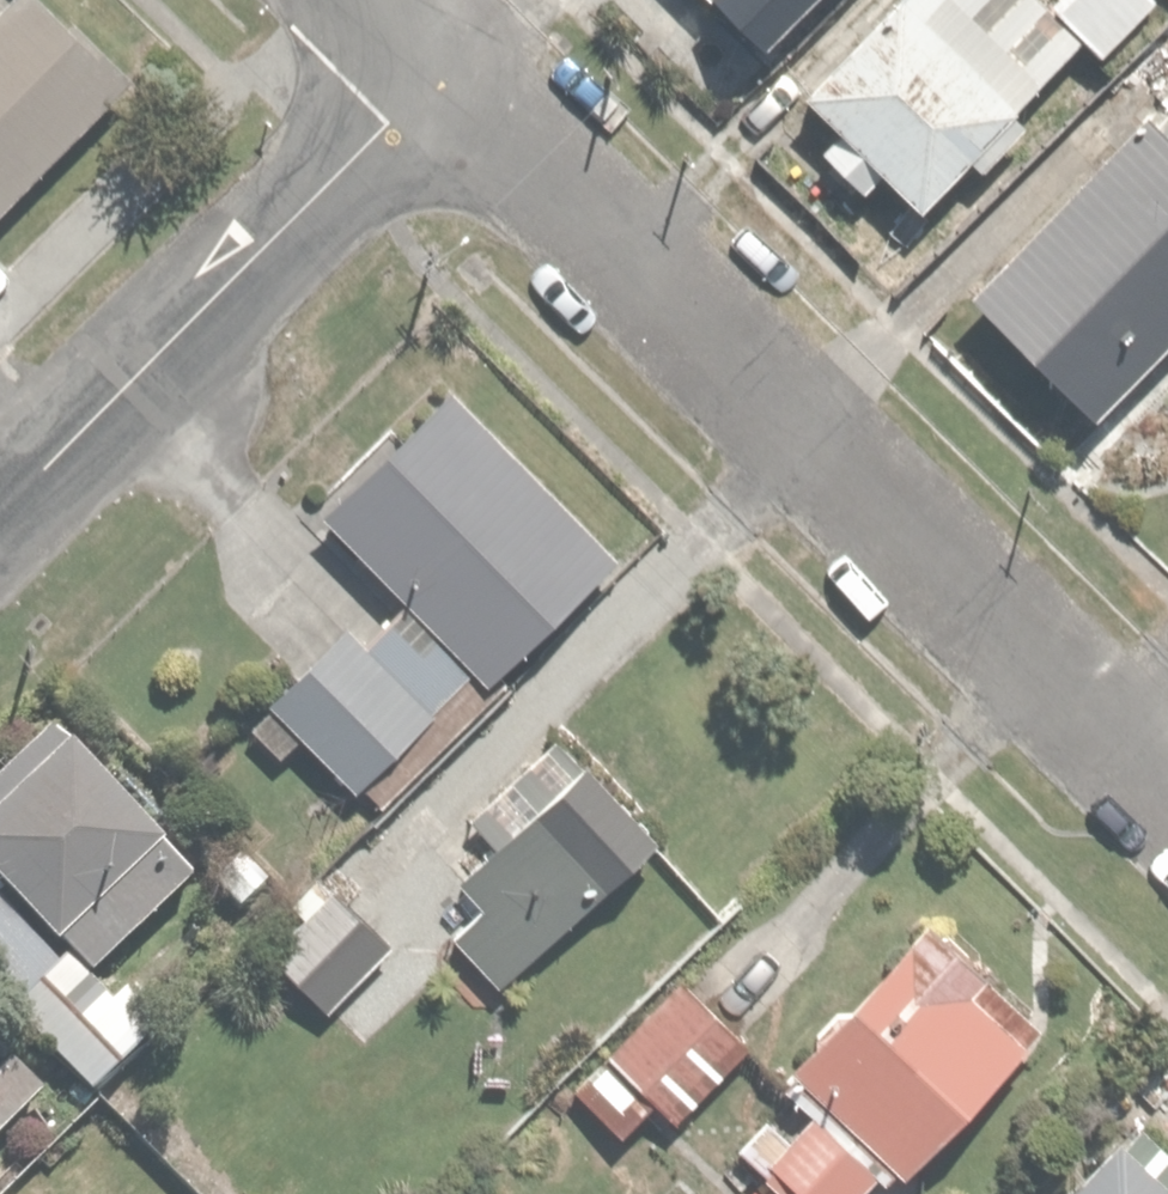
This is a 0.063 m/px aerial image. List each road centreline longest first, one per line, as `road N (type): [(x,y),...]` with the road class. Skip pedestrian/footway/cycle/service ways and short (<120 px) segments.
road 1 (residential): [(443,63),(1167,787)]
road 2 (residential): [(0,511),(443,63)]

